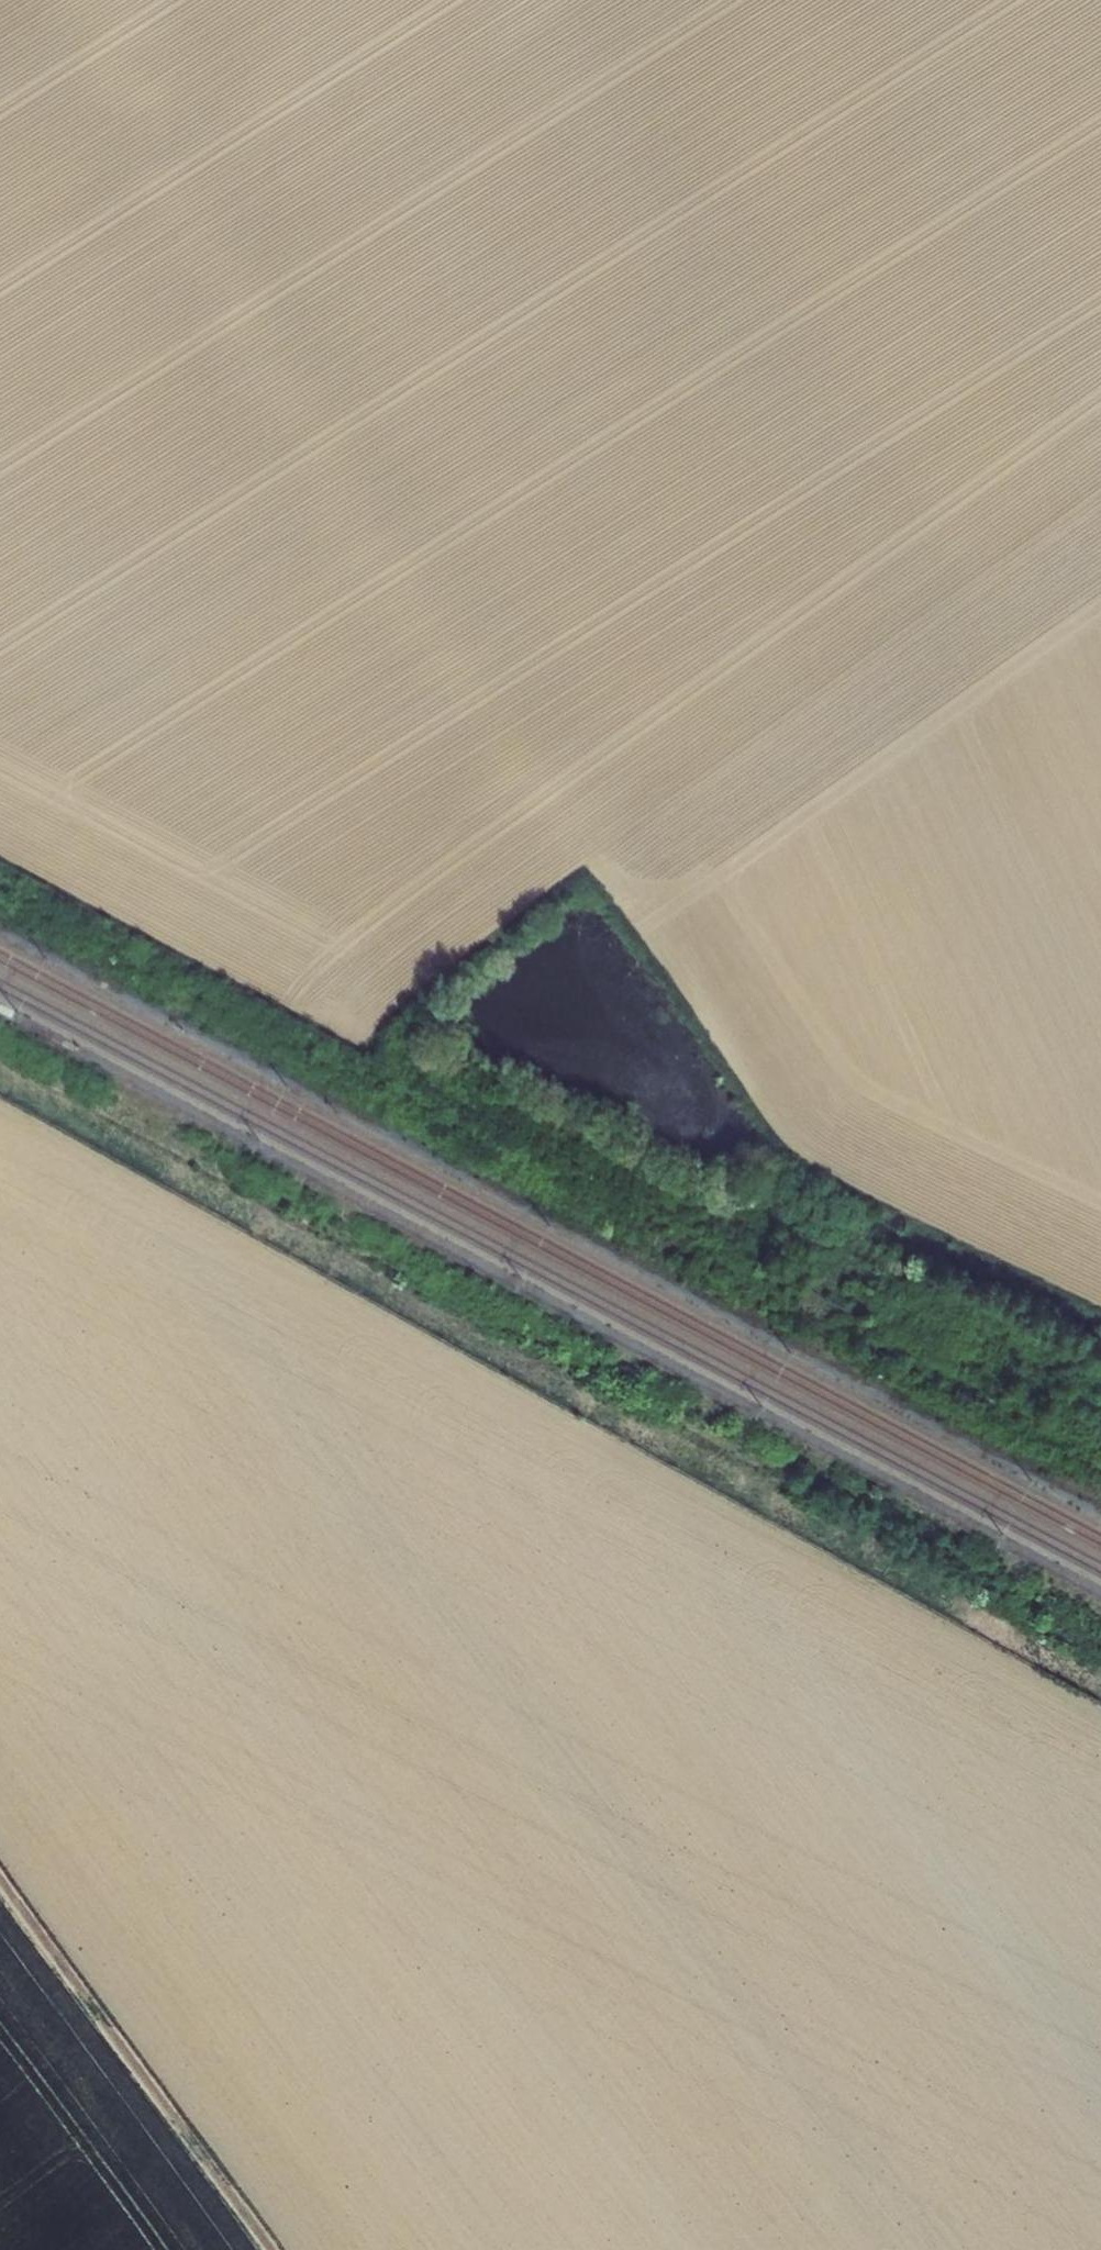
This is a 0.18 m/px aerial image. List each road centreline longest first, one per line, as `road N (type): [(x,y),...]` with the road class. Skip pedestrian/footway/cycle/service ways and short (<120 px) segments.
road 1 (track): [(0,1879),(270,2249)]

